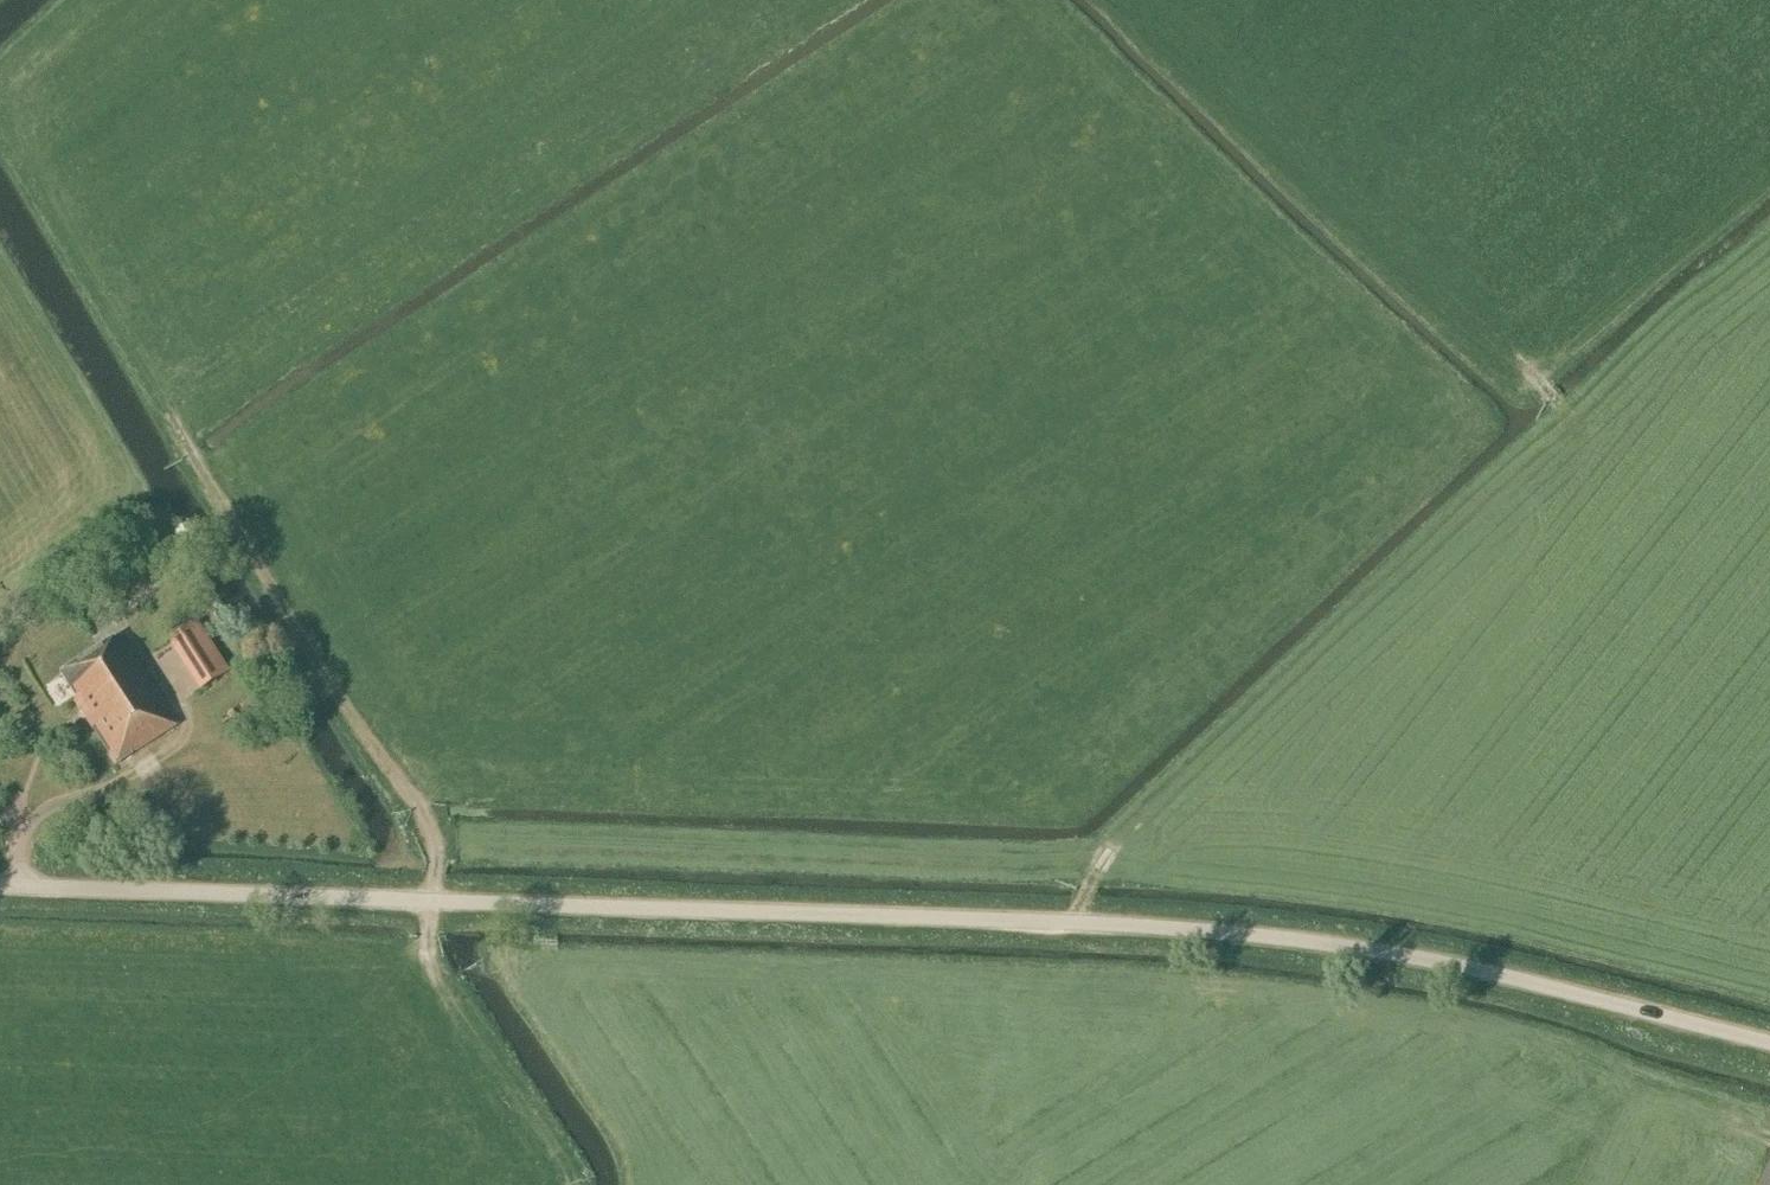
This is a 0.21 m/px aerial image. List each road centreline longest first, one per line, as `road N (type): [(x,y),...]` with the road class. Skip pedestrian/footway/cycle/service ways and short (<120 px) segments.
road 1 (unclassified): [(1769,1043),(1476,971),(1224,932),(0,886)]
road 2 (track): [(428,902),(430,848),(414,803),(172,426)]

